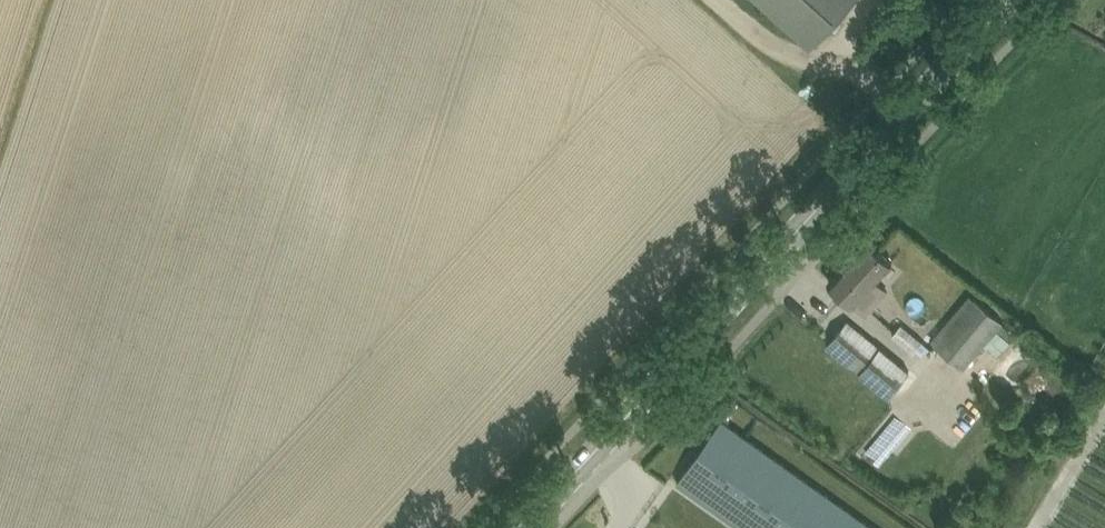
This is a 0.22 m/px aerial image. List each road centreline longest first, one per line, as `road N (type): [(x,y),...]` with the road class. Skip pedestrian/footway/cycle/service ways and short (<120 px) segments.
road 1 (secondary): [(525,527),(1009,0)]

